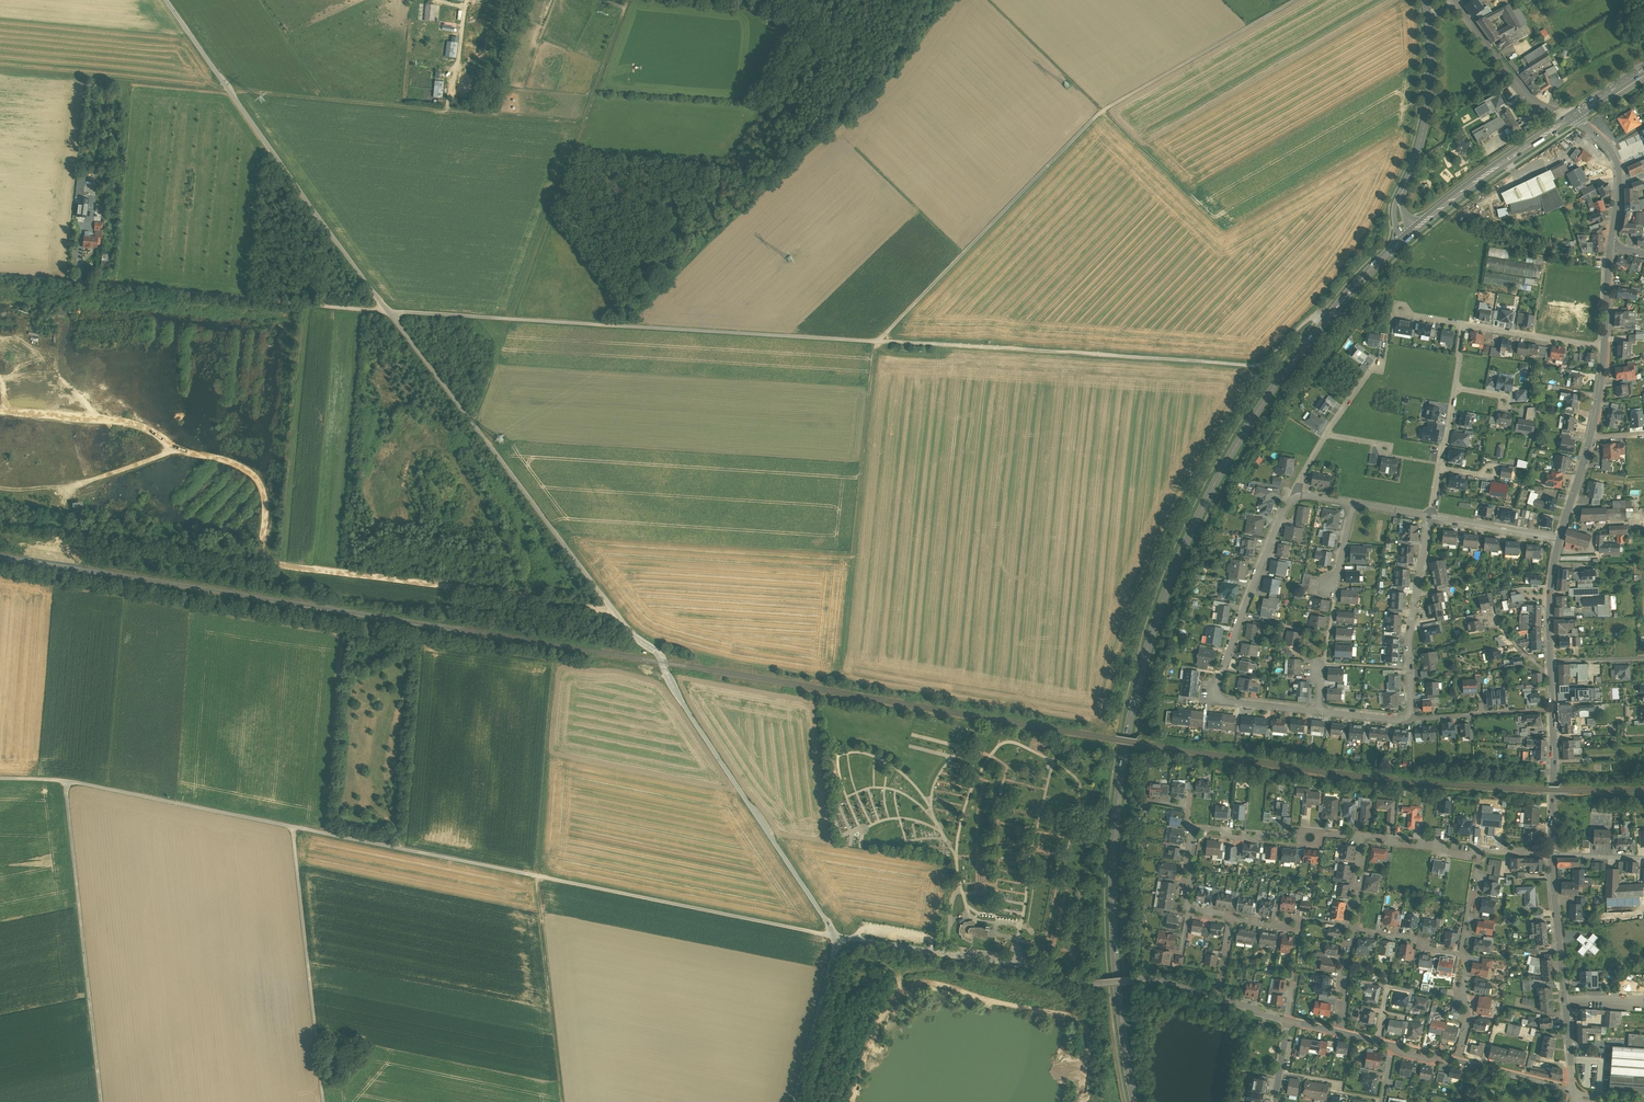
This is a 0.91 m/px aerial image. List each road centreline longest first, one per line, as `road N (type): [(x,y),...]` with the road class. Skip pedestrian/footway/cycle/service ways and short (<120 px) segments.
road 1 (unclassified): [(166,0),(540,516),(628,629),(660,655),(674,689),(838,938)]
road 2 (secondary): [(1134,1101),(1113,868),(1139,680),(1178,560),(1231,453),(1336,310)]
road 3 (track): [(0,71),(584,123)]
road 4 (track): [(1297,0),(1098,117),(877,342)]
road 5 (track): [(1326,320),(1310,318),(1255,366),(877,342)]
road 6 (track): [(877,342),(511,319)]
road 7 (track): [(277,564),(263,534),(264,498),(254,478),(230,463),(173,450),(73,489),(0,491)]
road 8 (track): [(838,681),(877,342)]
road 9 (track): [(511,319),(627,0)]
road 10 (track): [(102,1101),(65,781)]
road 11 (residential): [(1319,712),(1228,702),(1217,690),(1295,498)]
road 12 (residential): [(838,938),(1012,963),(1089,984),(1139,979)]
road 13 (track): [(1189,197),(987,0)]
road 14 (track): [(324,1101),(295,827)]
road 15 (unclassified): [(1574,1091),(1551,854)]
road 16 (track): [(561,1101),(535,876)]
road 17 (track): [(555,660),(535,876)]
road 18 (residential): [(1430,517),(1409,641),(1407,717)]
road 19 (secondary): [(1414,235),(1575,120)]
road 20 (secondary): [(1567,115),(1411,228)]
road 21 (track): [(0,409),(114,420),(173,450)]
road 22 (secondary): [(1402,193),(1426,113),(1428,18)]
road 23 (track): [(837,133),(962,256)]
road 24 (residential): [(794,1101),(838,938)]
road 25 (residential): [(1567,115),(1530,97),(1456,5)]
road 26 (residential): [(1553,710),(1407,717)]
road 27 (unclassified): [(1610,247),(1618,167),(1608,146),(1575,120)]
road 28 (unclassified): [(1551,854),(1553,710)]
road 29 (residential): [(1604,348),(1463,324)]
road 30 (residential): [(1430,517),(1560,539)]
road 31 (unclassified): [(1551,662),(1560,539)]
road 32 (track): [(511,319),(389,311)]
road 33 (residential): [(1457,1061),(1574,1091)]
road 34 (residential): [(1362,835),(1479,851)]

